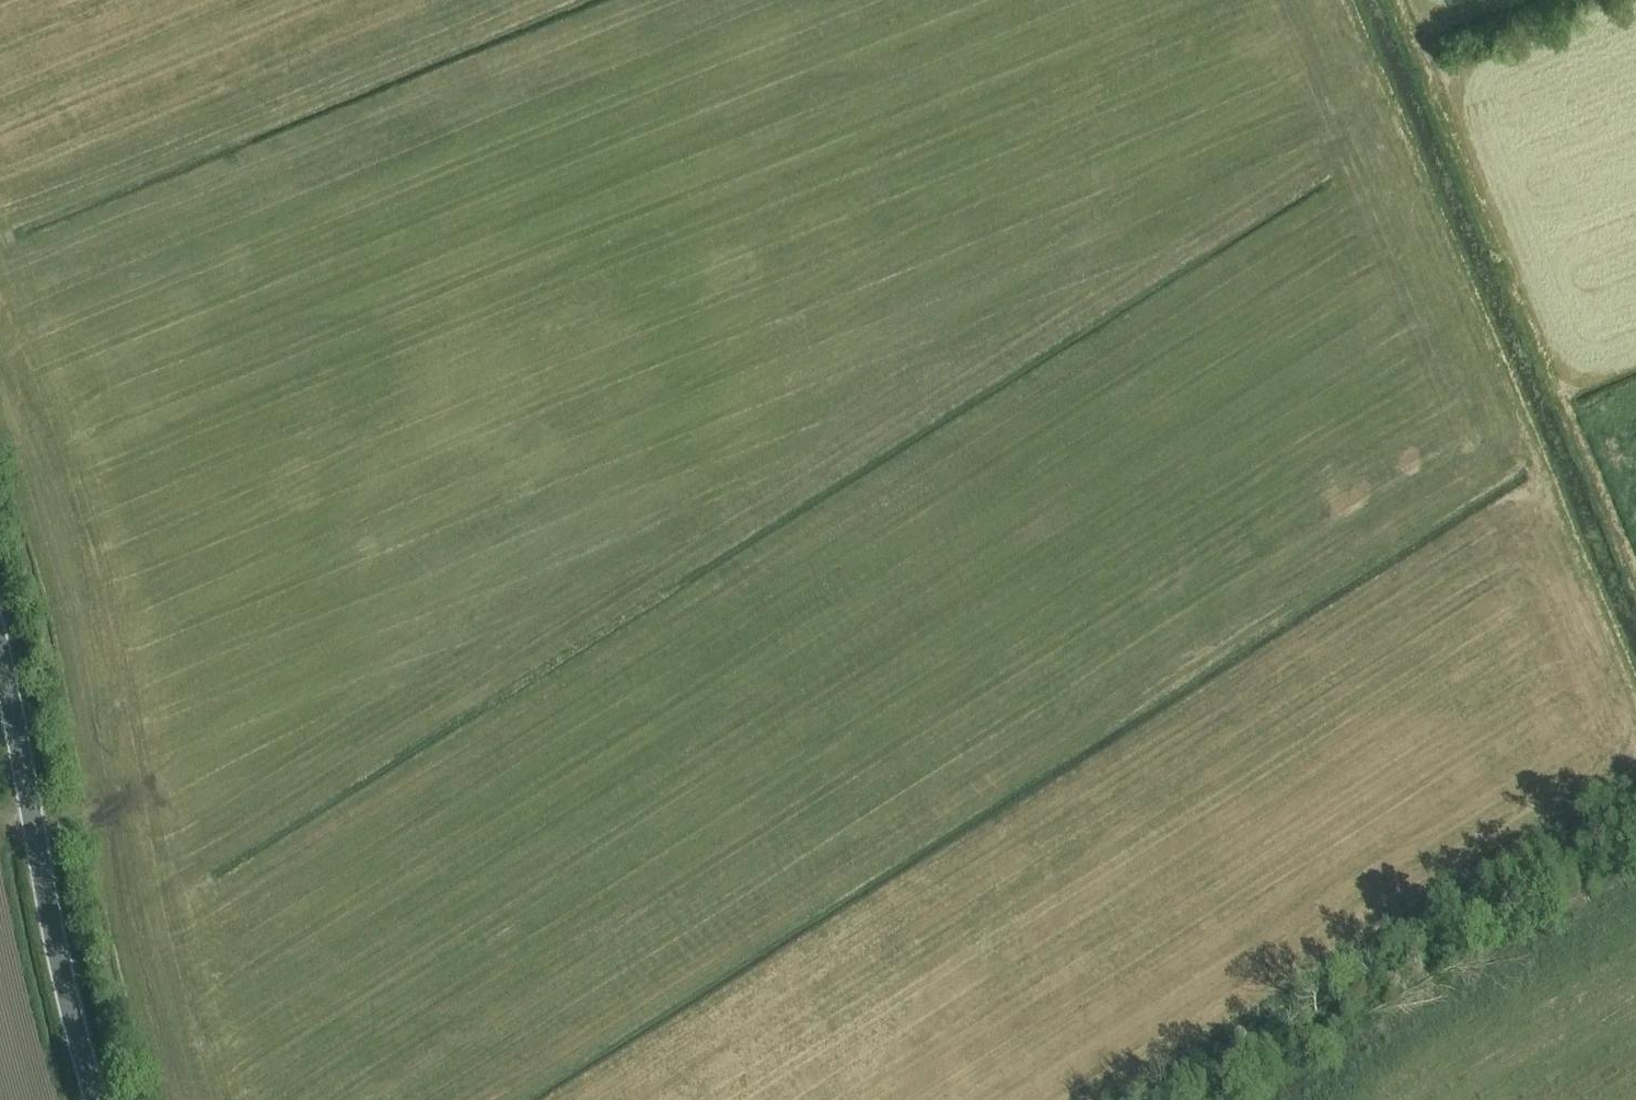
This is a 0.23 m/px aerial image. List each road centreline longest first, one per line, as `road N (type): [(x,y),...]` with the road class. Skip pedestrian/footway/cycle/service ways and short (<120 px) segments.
road 1 (track): [(1635,694),(1347,0)]
road 2 (unclassified): [(96,1099),(0,654)]

